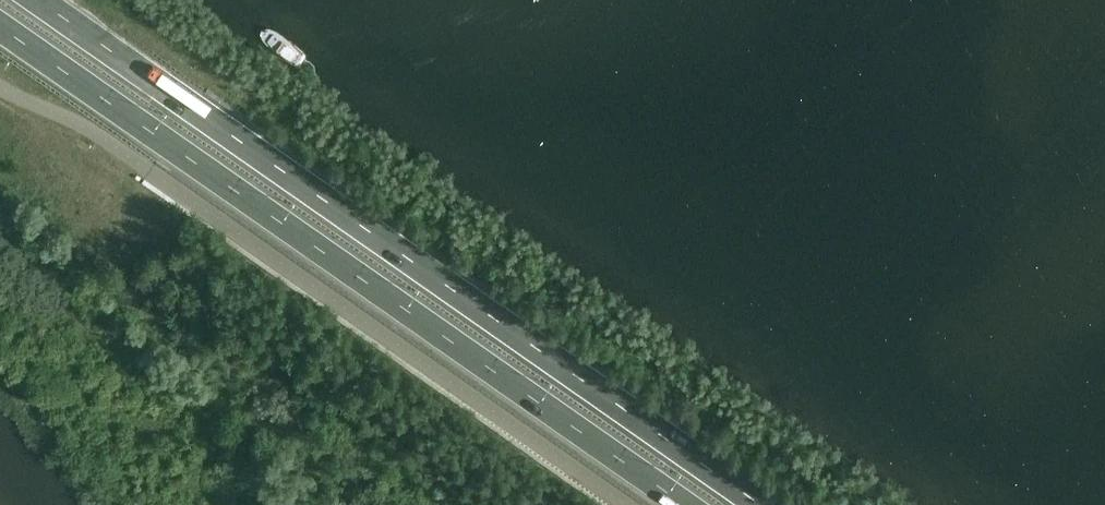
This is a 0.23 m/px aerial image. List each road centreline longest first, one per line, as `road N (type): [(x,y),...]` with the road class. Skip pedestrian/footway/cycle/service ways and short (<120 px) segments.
road 1 (primary): [(766,504),(39,0)]
road 2 (primary): [(0,26),(689,504)]

